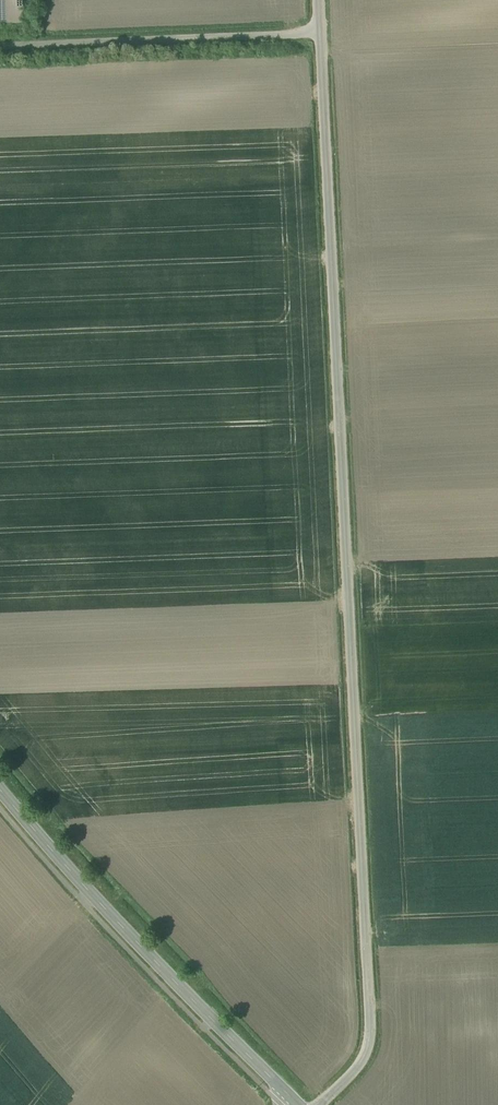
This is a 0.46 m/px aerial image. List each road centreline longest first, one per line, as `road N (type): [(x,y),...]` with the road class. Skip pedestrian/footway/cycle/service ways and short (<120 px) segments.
road 1 (unclassified): [(321,1104),(359,1068),(370,1035),(320,33)]
road 2 (tertiary): [(298,1104),(138,945),(0,790)]
road 3 (unclassified): [(320,33),(0,47)]

